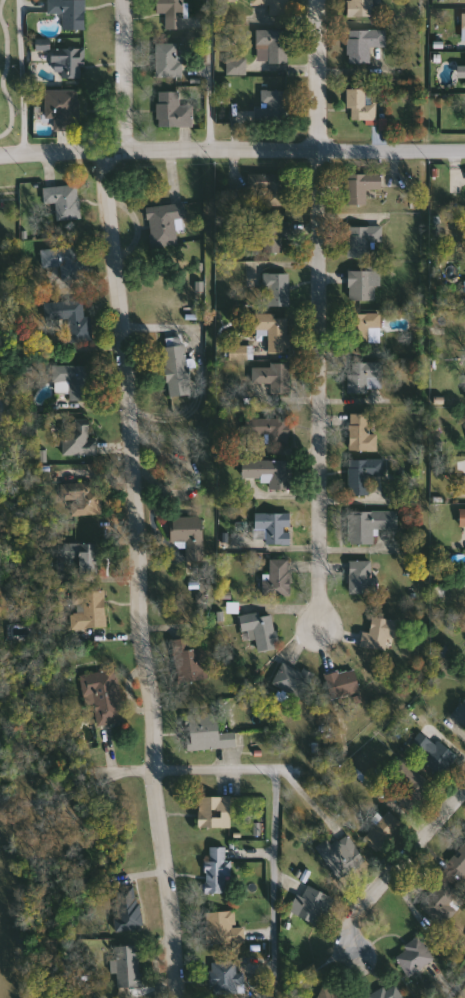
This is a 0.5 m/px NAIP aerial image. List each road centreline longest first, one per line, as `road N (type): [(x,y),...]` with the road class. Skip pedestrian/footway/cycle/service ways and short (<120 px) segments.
road 1 (residential): [(96,146),(119,270),(138,643),(155,710),(176,997)]
road 2 (residential): [(317,149),(316,632)]
road 3 (residential): [(0,153),(464,148)]
road 4 (residential): [(464,788),(357,906),(345,942)]
road 5 (residential): [(319,0),(317,149)]
road 6 (residential): [(123,0),(123,147)]
road 7 (residential): [(294,770),(156,775)]

